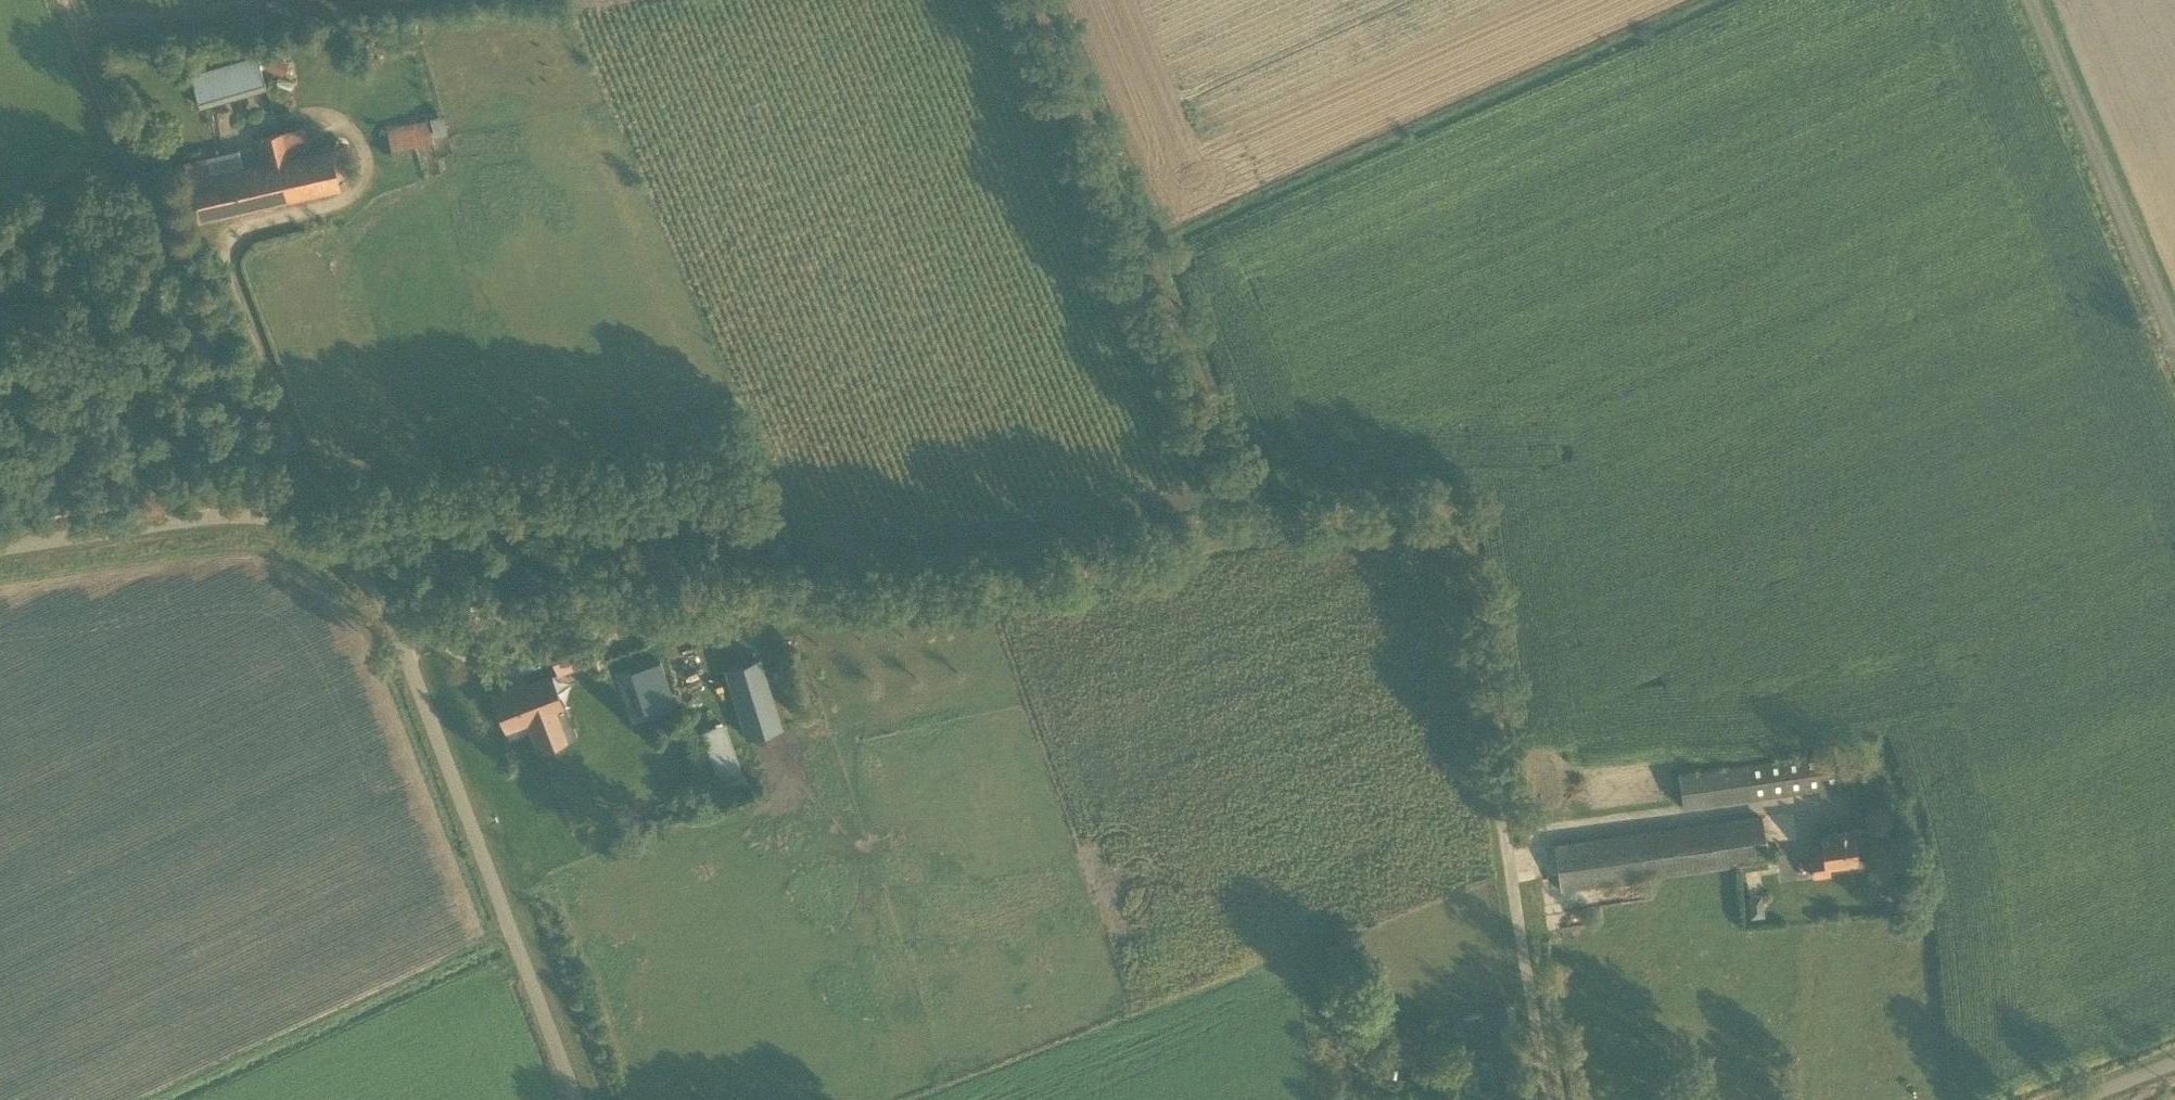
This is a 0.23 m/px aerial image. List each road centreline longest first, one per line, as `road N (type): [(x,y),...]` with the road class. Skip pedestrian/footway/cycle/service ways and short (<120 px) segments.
road 1 (track): [(1509,844),(1477,644),(1449,549),(1391,509),(1287,518),(999,591),(478,621),(403,617)]
road 2 (unclassified): [(582,1099),(395,595),(309,535),(260,517),(0,552)]
road 3 (track): [(273,522),(264,481),(59,0)]
road 4 (unclassified): [(2174,335),(2035,0)]
road 5 (unclassified): [(1548,1099),(1509,844)]

